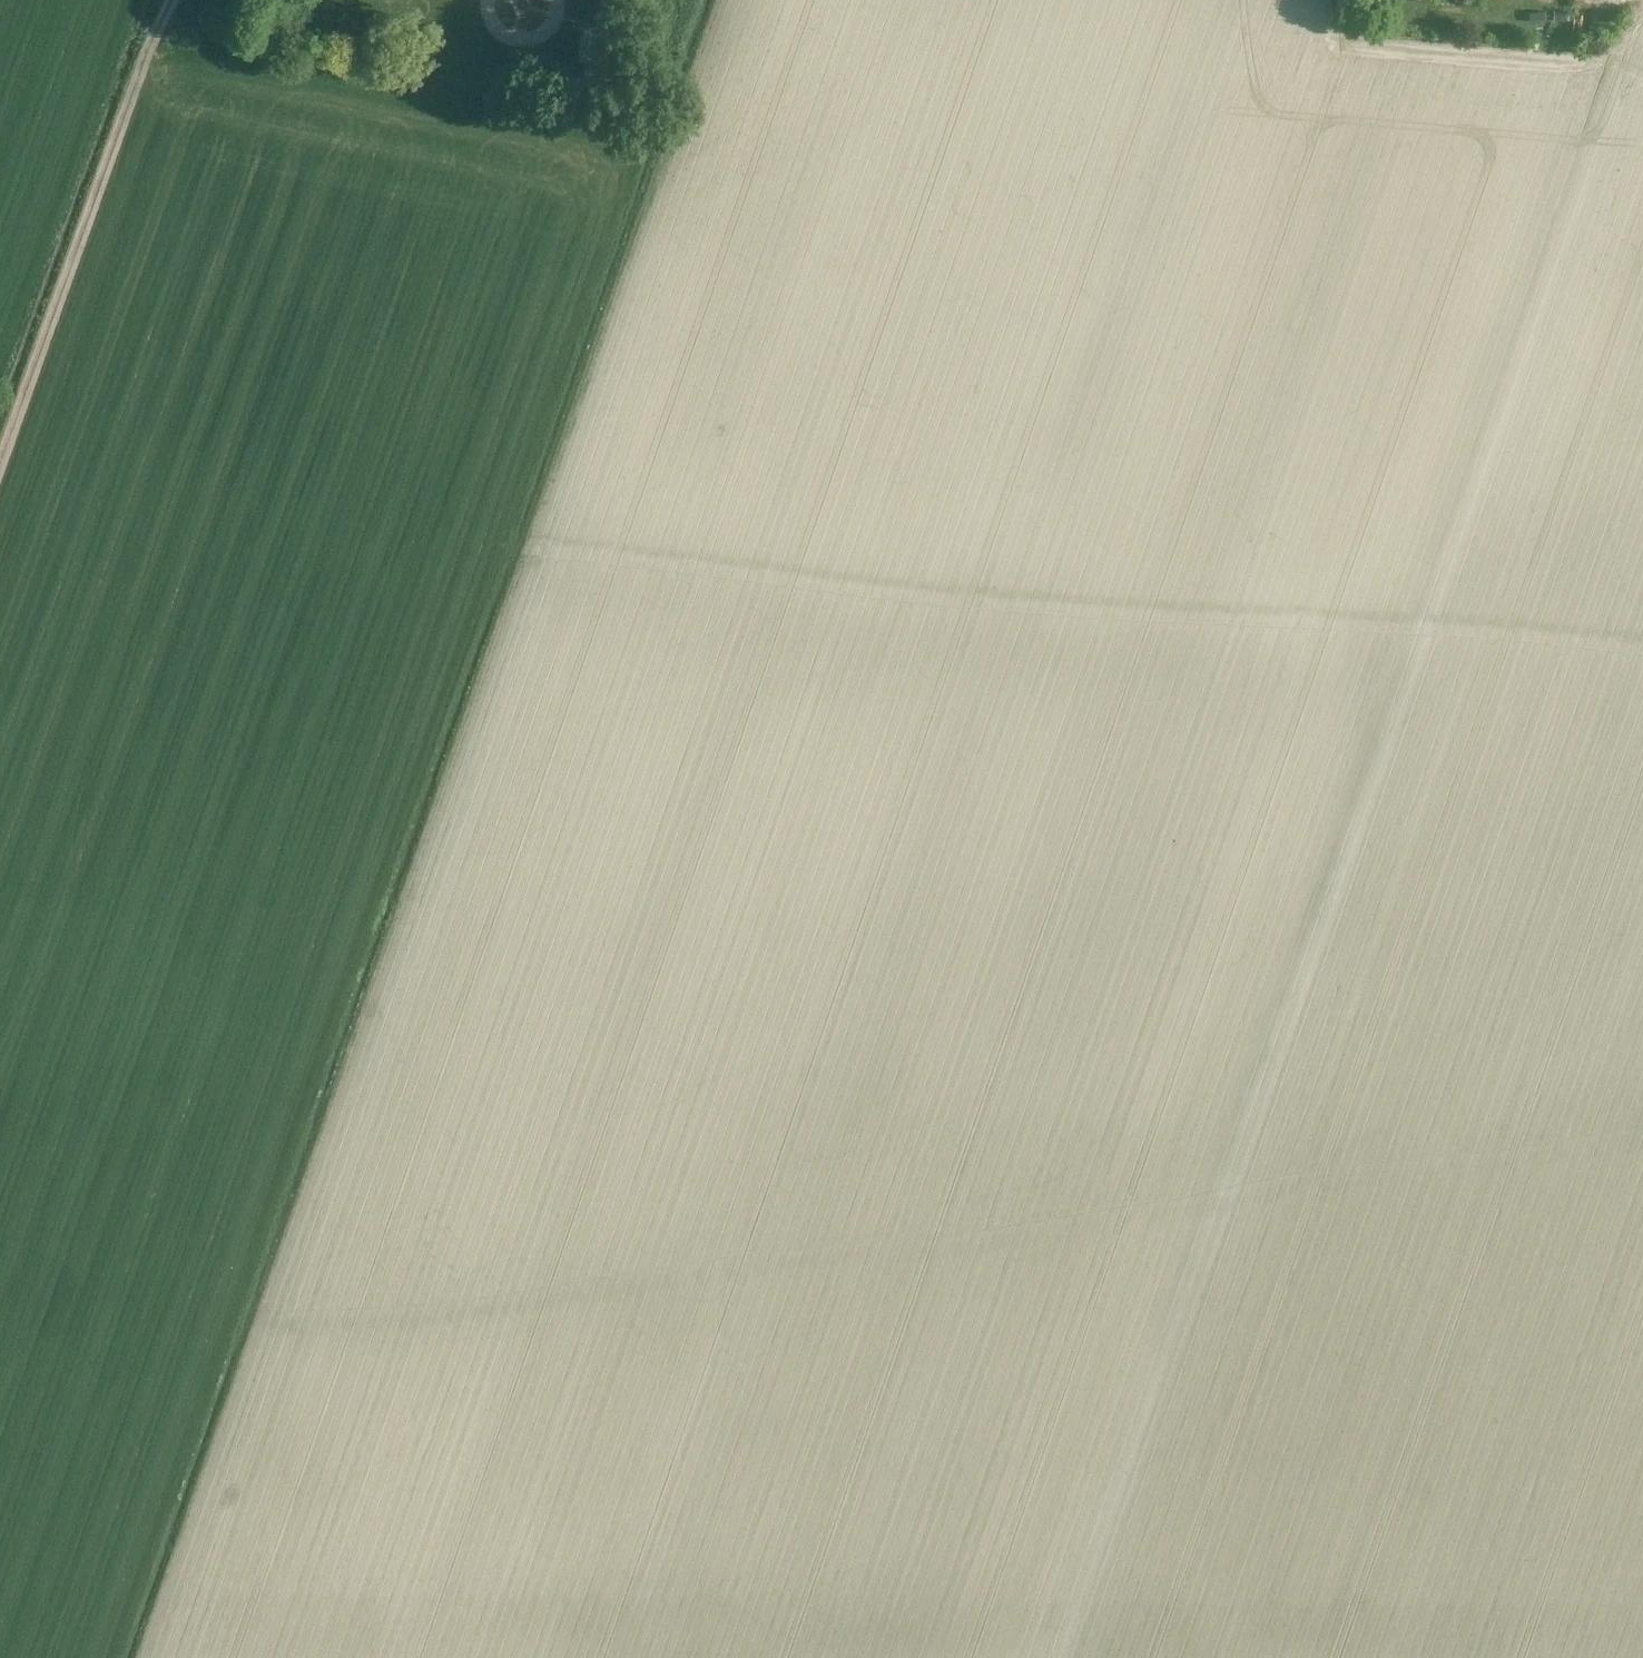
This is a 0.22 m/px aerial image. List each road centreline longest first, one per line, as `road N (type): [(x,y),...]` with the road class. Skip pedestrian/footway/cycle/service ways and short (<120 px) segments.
road 1 (track): [(0,464),(174,0)]

